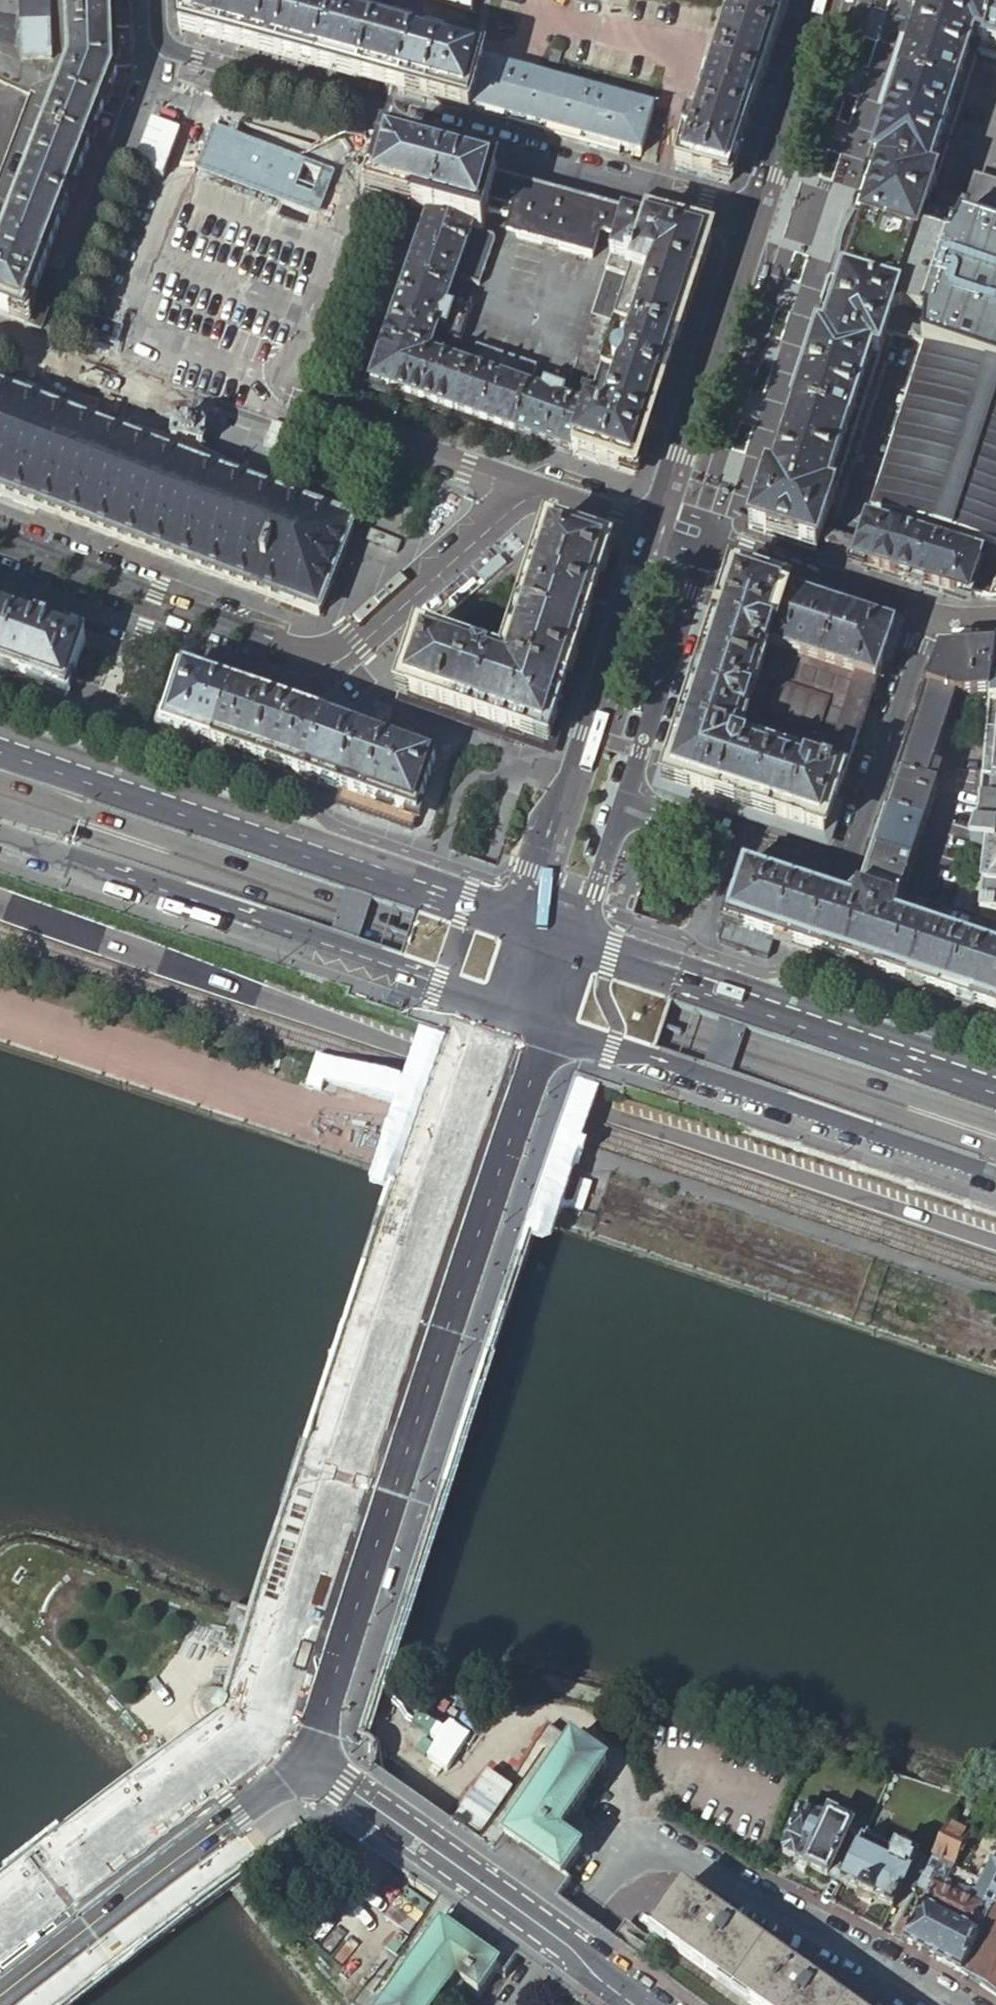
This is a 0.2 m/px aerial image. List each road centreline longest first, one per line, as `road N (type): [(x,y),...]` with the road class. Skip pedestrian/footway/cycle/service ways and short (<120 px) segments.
road 1 (primary): [(995,1124),(85,810),(0,764)]
road 2 (primary): [(0,902),(995,1242)]
road 3 (primary): [(0,811),(79,831),(995,1148)]
road 4 (secondary): [(308,1760),(325,1735),(545,1024)]
road 5 (secondary): [(498,1008),(260,1726)]
road 6 (primary): [(526,919),(0,748)]
road 7 (primary): [(0,831),(68,865),(498,1008)]
road 8 (residential): [(619,804),(847,876),(934,613)]
road 9 (primary): [(545,1024),(995,1174)]
road 10 (unclassified): [(957,2004),(660,1848),(627,1850),(579,1911)]
road 11 (primary): [(995,1083),(577,938)]
road 12 (unclassified): [(308,1760),(654,2004)]
road 13 (tertiary): [(656,526),(526,919)]
road 14 (residential): [(755,218),(372,116)]
road 15 (secondary): [(0,2000),(308,1760)]
road 16 (residential): [(341,661),(0,534)]
road 17 (residential): [(0,577),(279,681),(341,661)]
road 18 (residential): [(394,275),(347,413),(536,491)]
road 19 (secondary): [(260,1726),(202,1783),(0,1940)]
road 20 (tertiary): [(755,218),(656,526)]
road 21 (residential): [(619,804),(701,537)]
road 22 (residential): [(156,0),(160,50),(372,116)]
road 23 (residential): [(341,661),(536,491)]
road 24 (residential): [(701,537),(934,613)]
road 25 (tertiary): [(824,0),(755,218)]
road 26 (residential): [(577,938),(619,804)]
road 27 (residential): [(536,491),(656,526)]
road 28 (residential): [(372,116),(410,0)]

